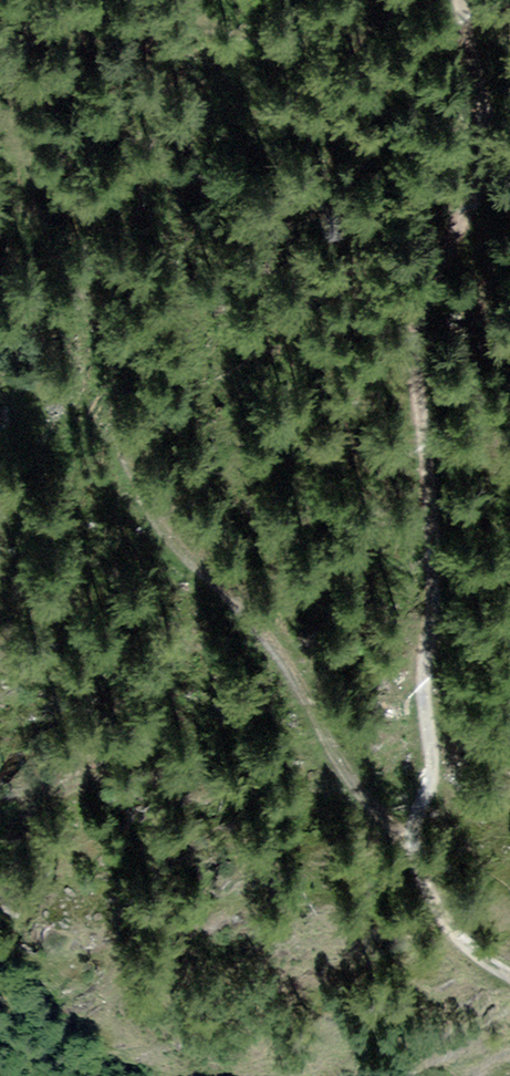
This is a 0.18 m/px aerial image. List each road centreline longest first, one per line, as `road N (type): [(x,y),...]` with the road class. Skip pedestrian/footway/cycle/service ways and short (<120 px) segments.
road 1 (track): [(403,837),(424,802),(431,761),(414,328),(426,278),(473,176),(458,0)]
road 2 (track): [(403,837),(343,770),(268,641),(148,508),(95,382),(96,324),(86,294),(0,181)]
road 3 (track): [(509,975),(417,874),(403,837)]

